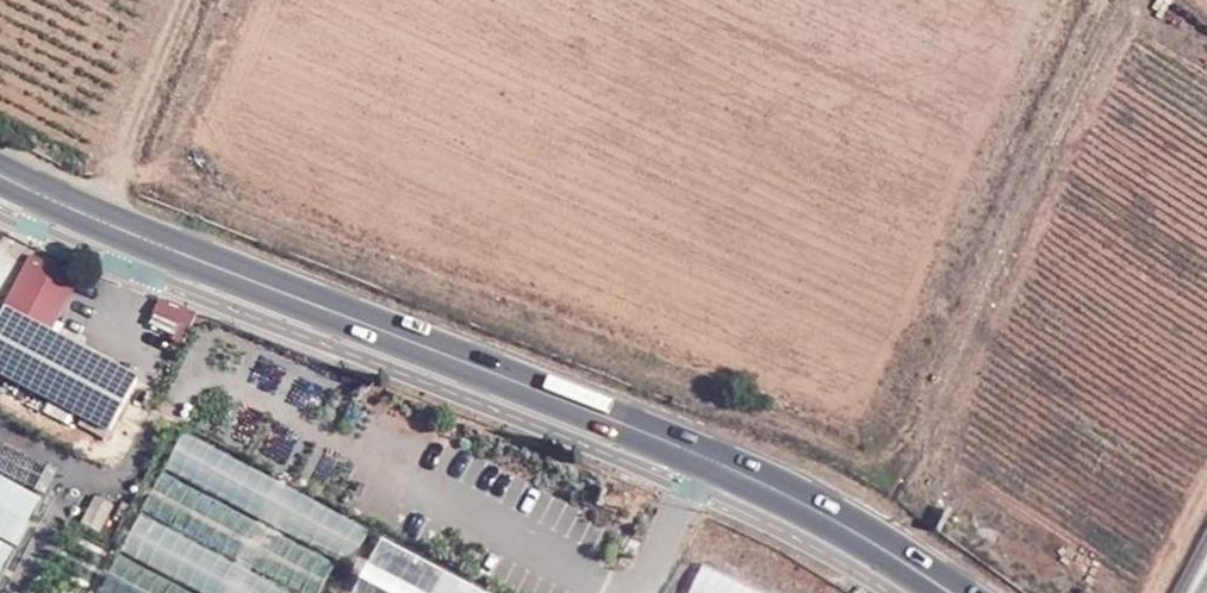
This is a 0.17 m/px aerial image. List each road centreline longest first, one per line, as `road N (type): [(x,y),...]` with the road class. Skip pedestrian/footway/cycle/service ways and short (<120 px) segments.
road 1 (primary): [(0,175),(221,271),(709,457),(842,520),(955,592)]
road 2 (track): [(92,219),(189,0)]

